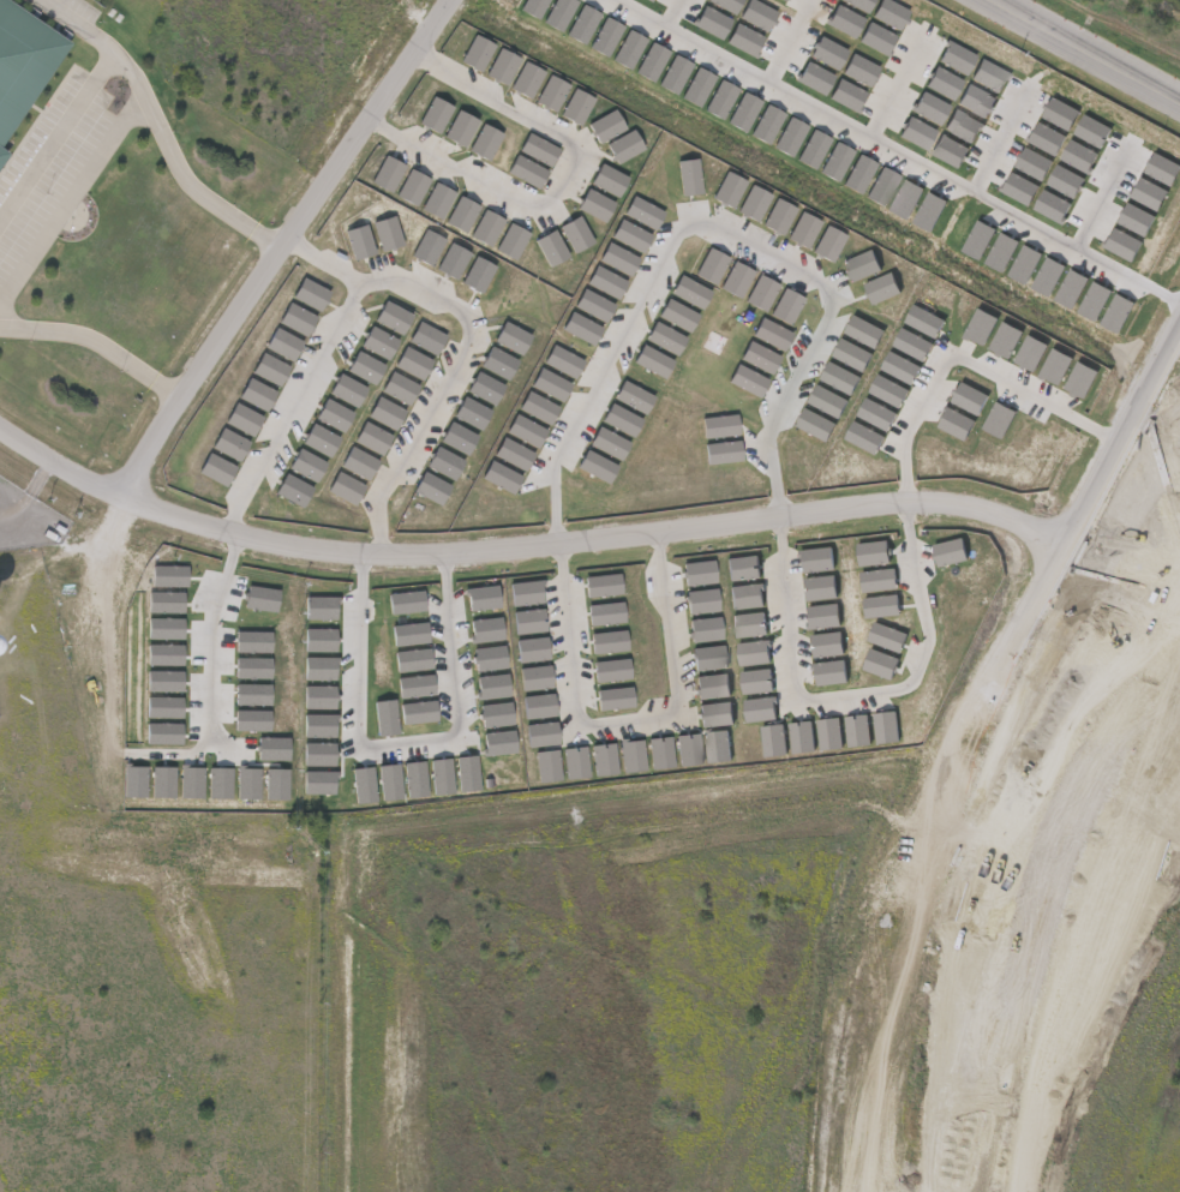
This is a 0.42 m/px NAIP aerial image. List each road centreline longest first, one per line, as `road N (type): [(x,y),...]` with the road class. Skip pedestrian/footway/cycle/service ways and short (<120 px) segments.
road 1 (residential): [(0,428),(114,497),(239,538),(330,552),(443,555),(910,502),(990,511),(1062,543)]
road 2 (residential): [(781,514),(802,702),(908,689),(932,635),(904,439),(948,353),(1118,438)]
road 3 (residential): [(781,514),(771,435),(828,316),(827,288),(708,224),(676,233),(555,463),(562,543)]
road 4 (residential): [(383,557),(379,508),(475,337),(466,313),(394,277),(366,282),(239,502),(239,538)]
road 5 (residential): [(615,0),(1076,253),(1179,301)]
road 6 (residential): [(114,497),(455,0)]
road 7 (residential): [(365,556),(360,750),(460,742),(443,555)]
road 8 (residential): [(562,543),(583,727),(683,714),(659,532)]
road 9 (residential): [(372,116),(531,204),(552,199),(579,152),(573,138),(421,50)]
road 10 (residential): [(1179,316),(1018,628)]
road 11 (residential): [(239,538),(220,595),(218,753)]
road 12 (primary): [(999,0),(1179,96)]
road 13 (residential): [(869,140),(927,28)]
road 14 (residential): [(971,196),(1030,86)]
road 15 (residential): [(1076,253),(1134,144)]

